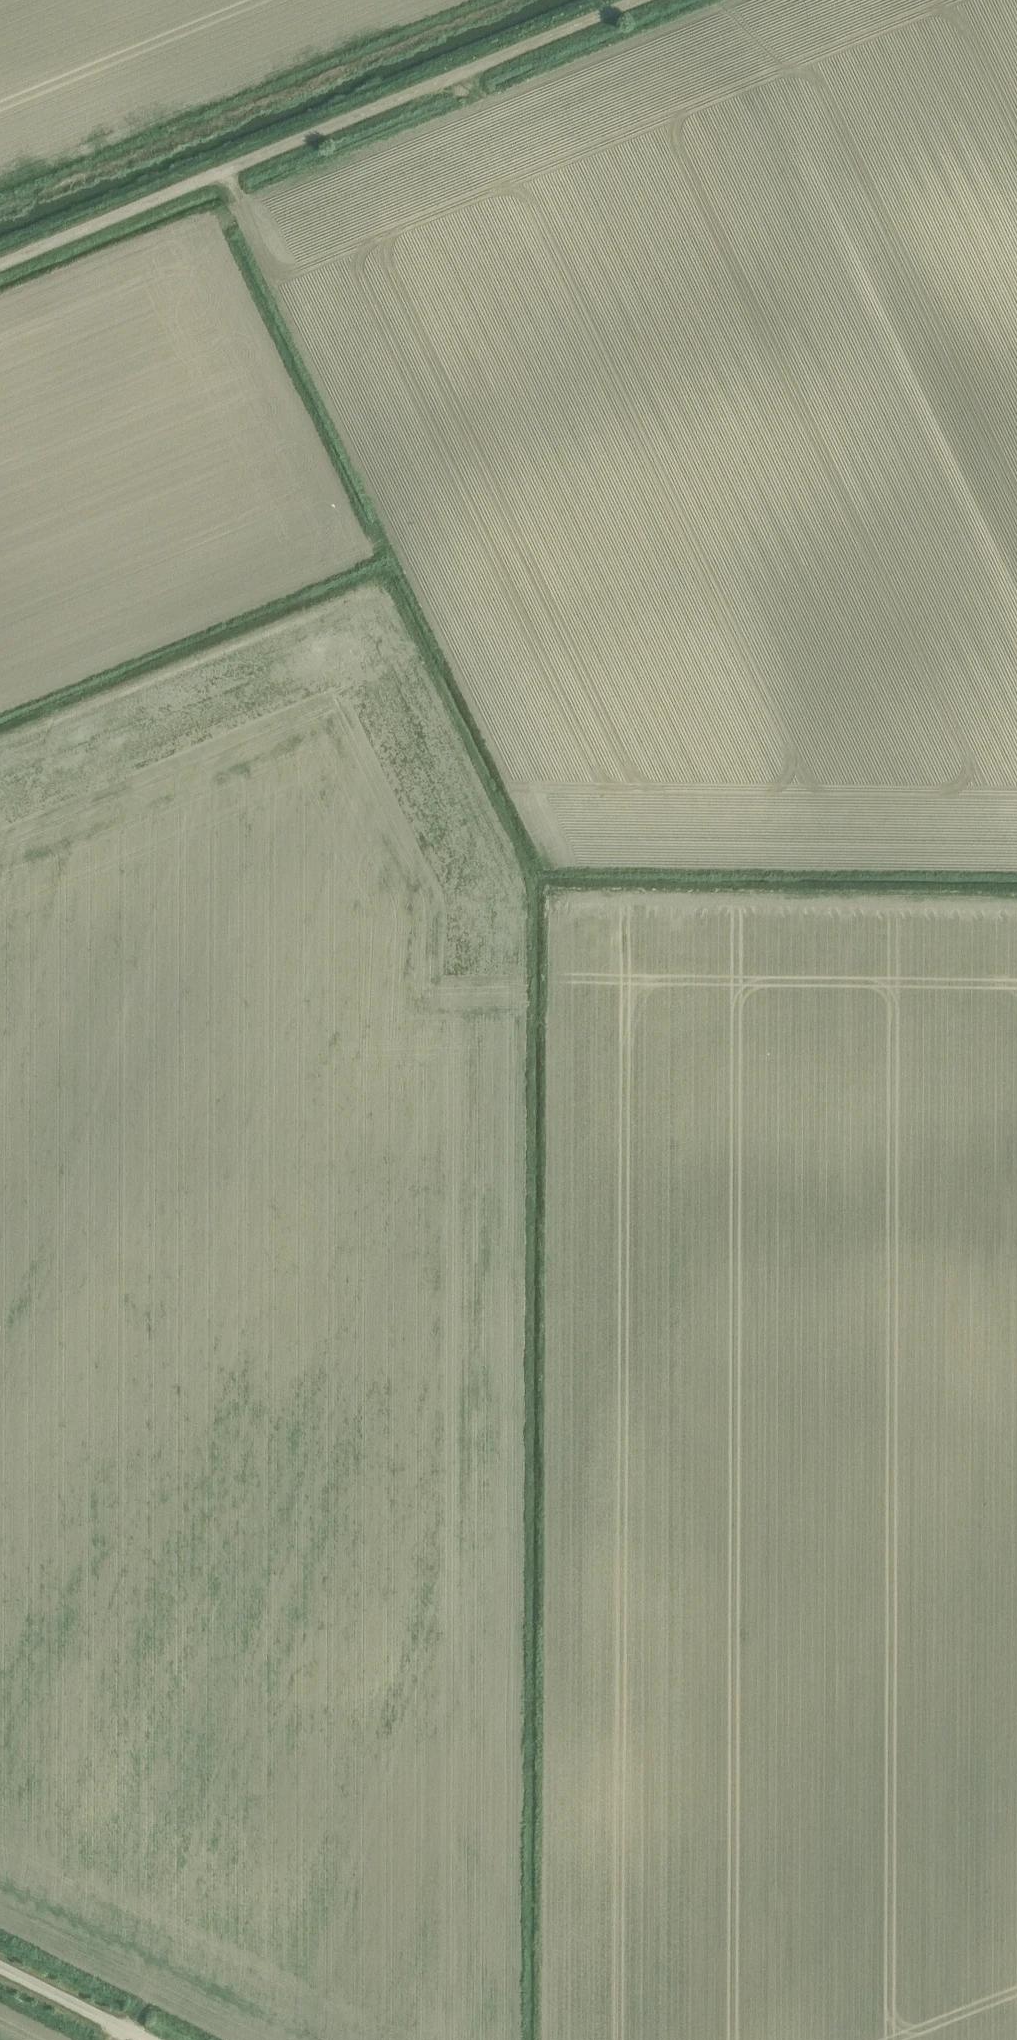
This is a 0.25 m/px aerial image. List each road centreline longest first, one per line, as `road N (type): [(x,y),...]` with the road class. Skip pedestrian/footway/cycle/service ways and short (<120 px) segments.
road 1 (track): [(637,0),(0,266)]
road 2 (unclassified): [(0,1968),(146,2039)]

